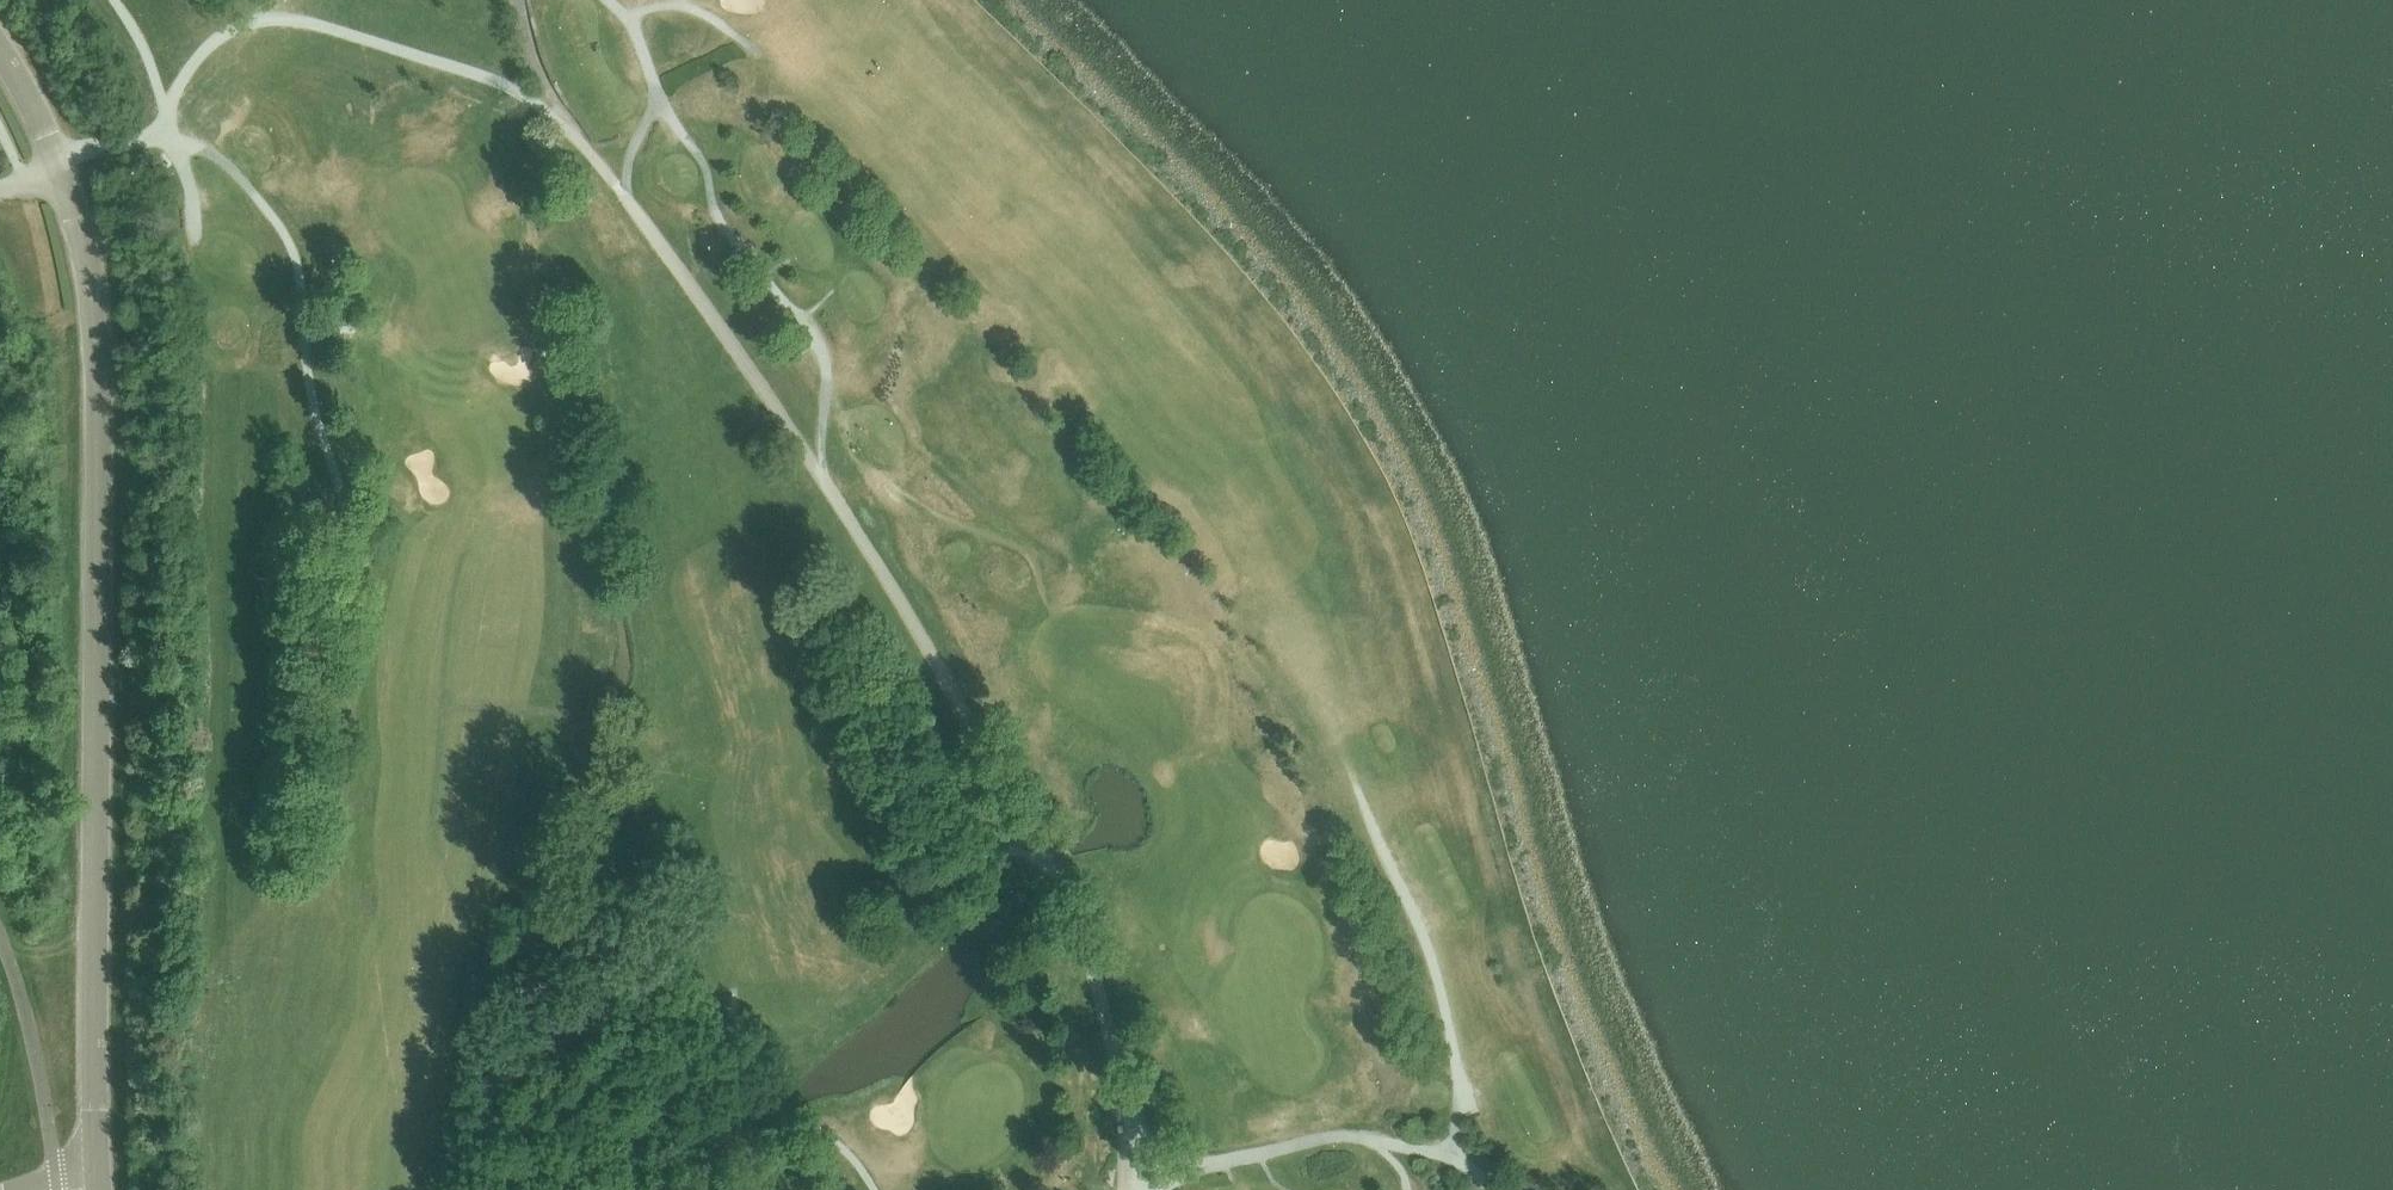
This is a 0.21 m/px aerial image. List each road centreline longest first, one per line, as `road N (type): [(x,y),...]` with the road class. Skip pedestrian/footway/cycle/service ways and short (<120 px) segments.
road 1 (unclassified): [(99,1189),(103,337),(88,233),(61,163),(0,47)]

